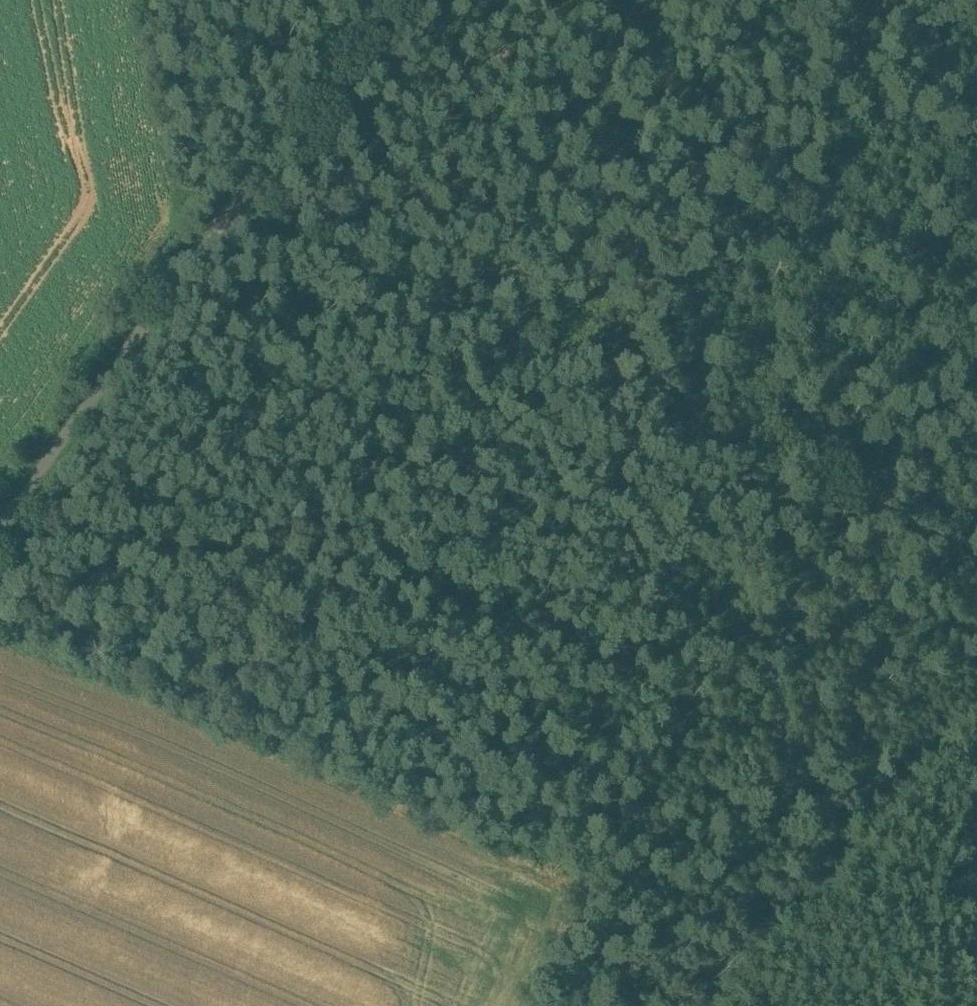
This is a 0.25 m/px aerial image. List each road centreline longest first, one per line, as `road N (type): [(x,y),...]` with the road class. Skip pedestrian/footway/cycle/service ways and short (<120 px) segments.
road 1 (unclassified): [(207,248),(0,528)]
road 2 (residential): [(381,0),(207,248)]

